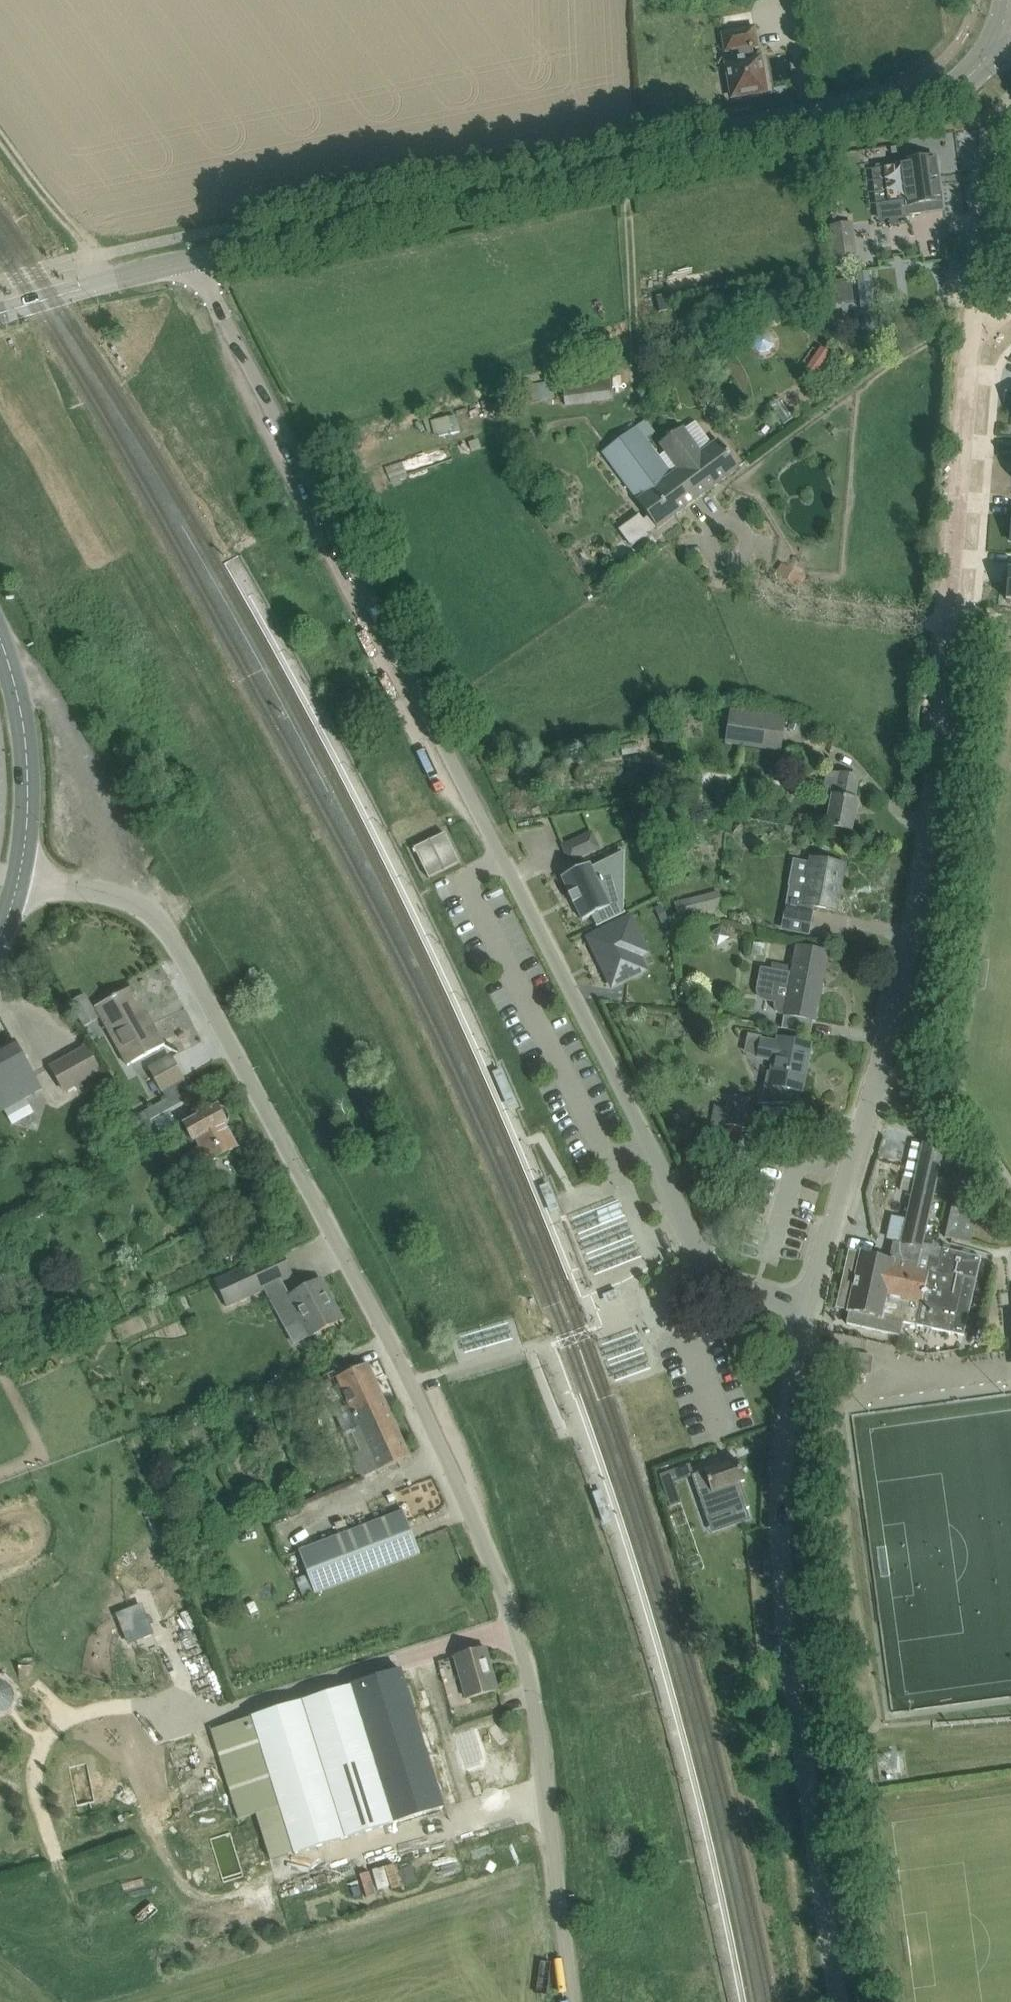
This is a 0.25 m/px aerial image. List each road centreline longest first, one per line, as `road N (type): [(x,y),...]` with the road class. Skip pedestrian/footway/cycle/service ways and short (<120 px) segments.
road 1 (unclassified): [(572,2001),(522,1645),(411,1381),(159,923),(116,899),(21,875)]
road 2 (unclassified): [(809,1305),(772,1301),(735,1284),(699,1246),(193,260)]
road 3 (tertiary): [(809,1305),(904,968),(949,629),(969,334)]
road 4 (tertiary): [(193,260),(908,110),(952,91),(995,45)]
road 5 (tertiary): [(840,2001),(781,1589),(779,1474),(809,1305)]
road 6 (tertiary): [(21,875),(28,771),(0,643)]
road 7 (tertiary): [(0,314),(193,260)]
road 8 (residential): [(969,334),(994,141)]
road 9 (track): [(0,133),(89,257)]

